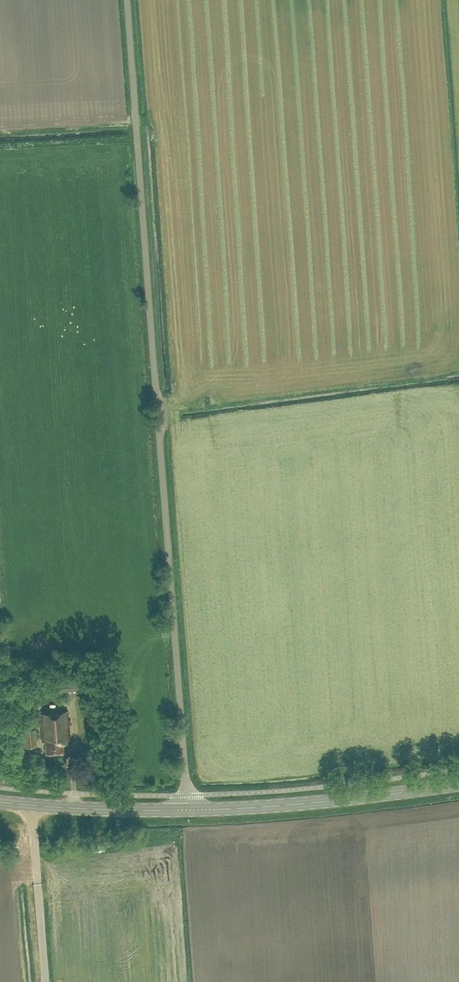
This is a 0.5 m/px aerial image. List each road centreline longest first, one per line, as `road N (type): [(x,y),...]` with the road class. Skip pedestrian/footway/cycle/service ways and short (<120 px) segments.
road 1 (unclassified): [(188,810),(127,0)]
road 2 (secondary): [(188,810),(458,785)]
road 3 (secondary): [(0,802),(188,810)]

